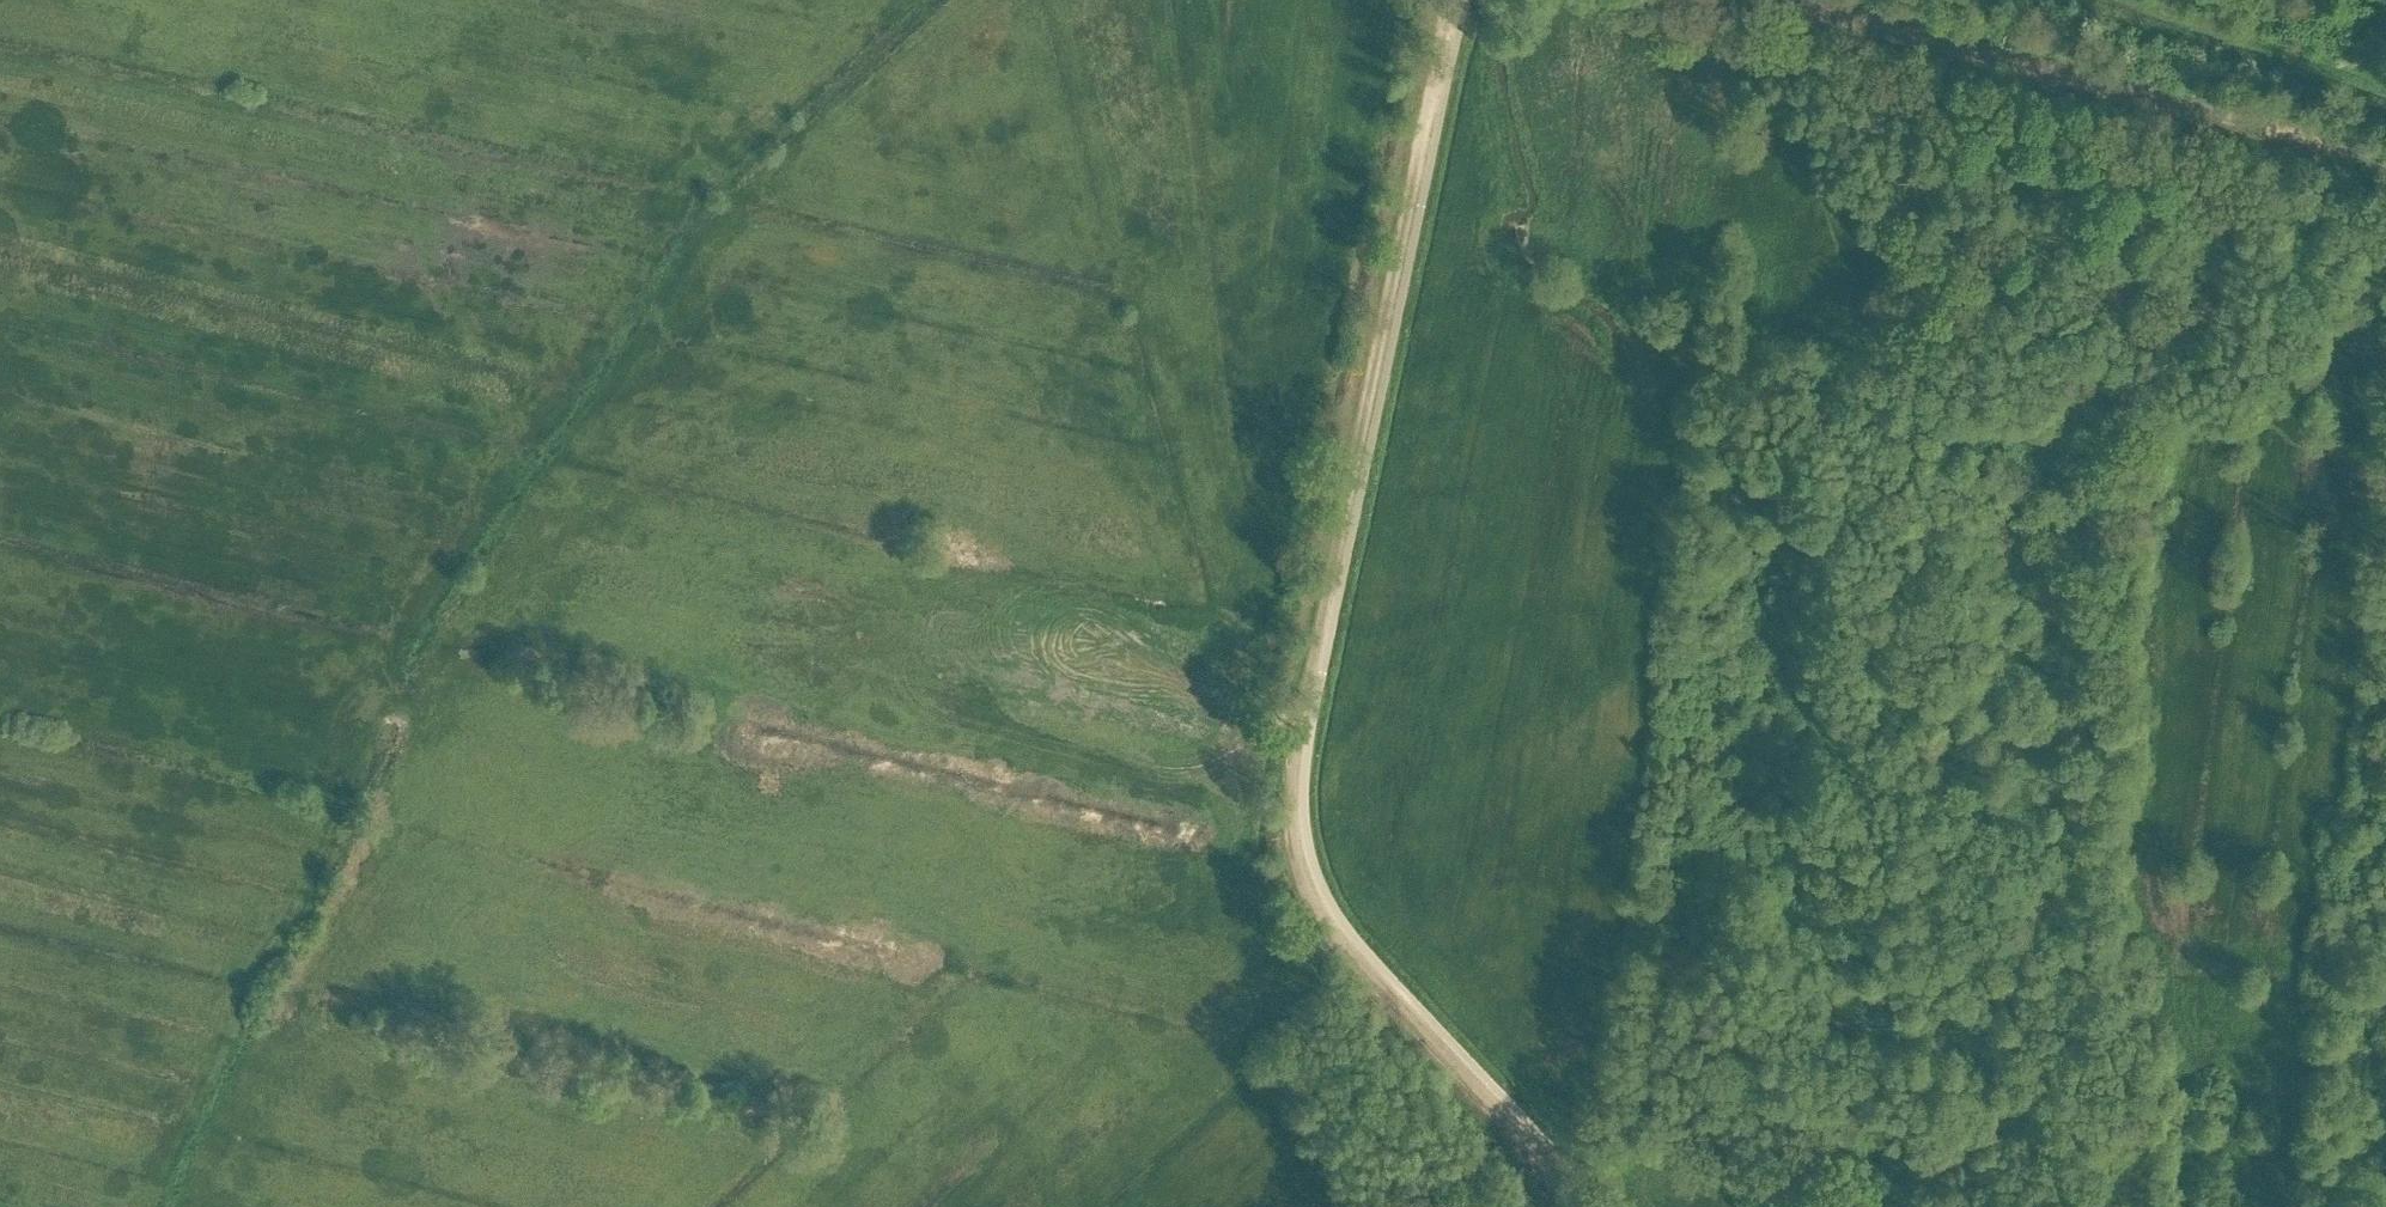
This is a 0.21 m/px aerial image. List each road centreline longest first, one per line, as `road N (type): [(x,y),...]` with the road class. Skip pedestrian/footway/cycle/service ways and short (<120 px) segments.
road 1 (track): [(1572,1206),(1560,1184),(1332,931),(1297,862),(1288,816),(1292,767),(1450,0)]
road 2 (track): [(1812,0),(2385,157)]

